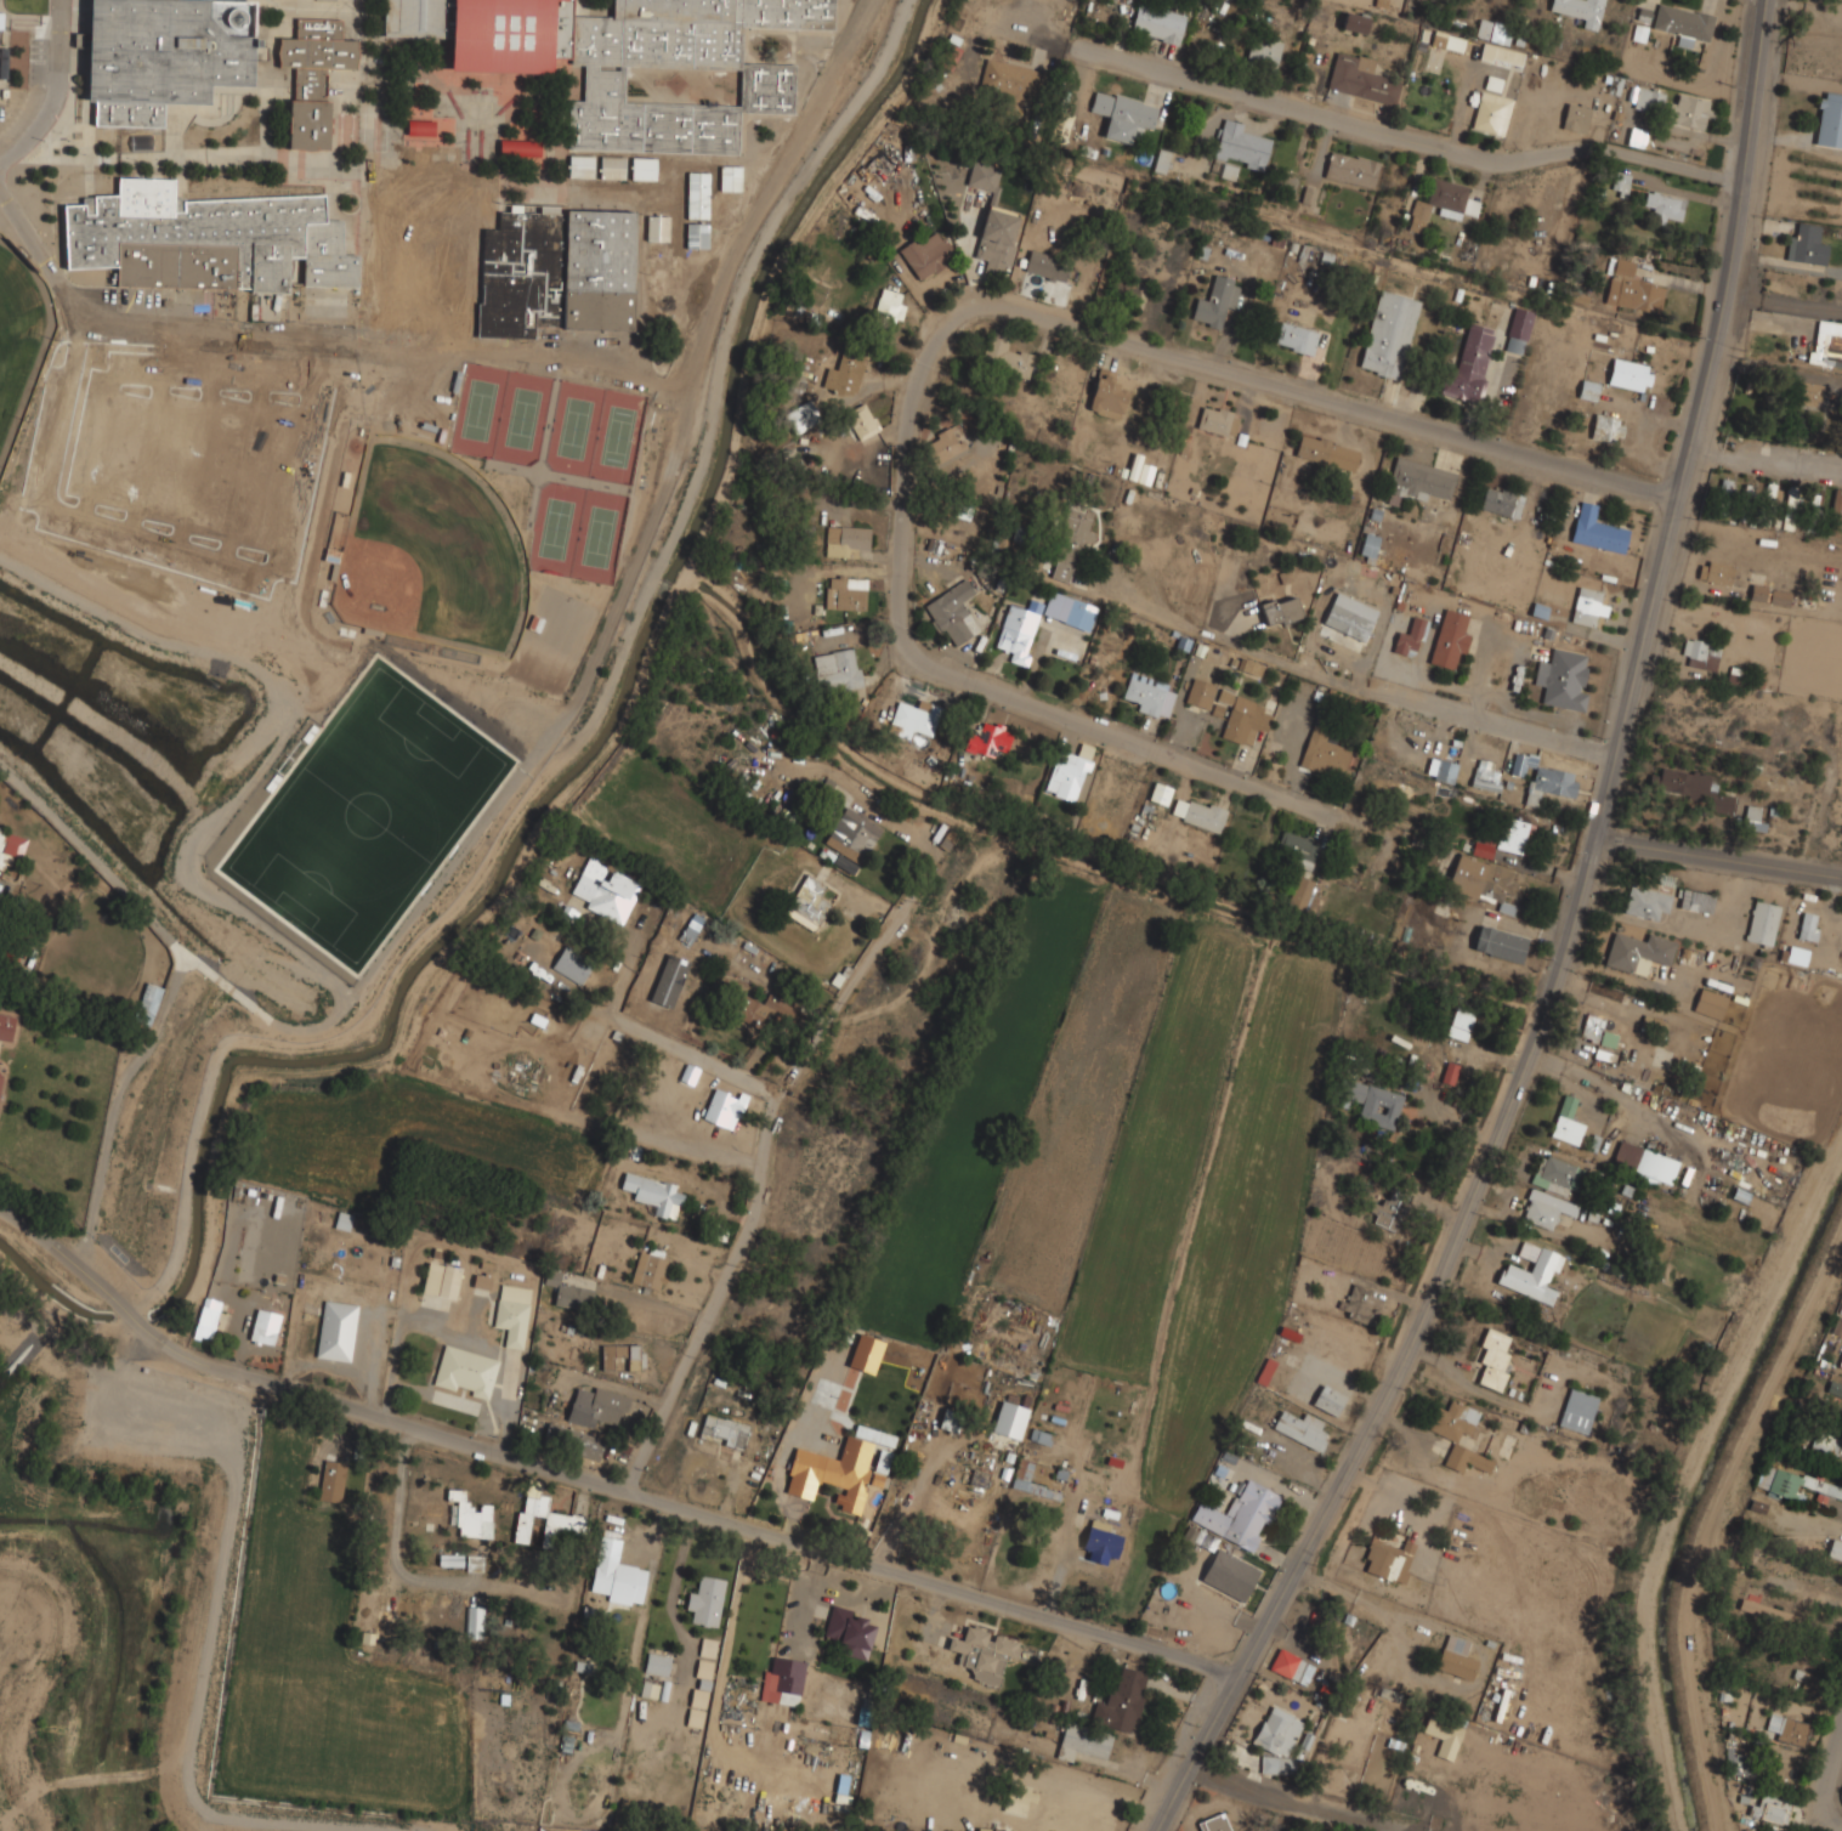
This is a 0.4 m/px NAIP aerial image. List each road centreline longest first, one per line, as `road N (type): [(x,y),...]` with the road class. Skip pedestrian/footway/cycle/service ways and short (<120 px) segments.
road 1 (tertiary): [(1766,0),(1721,328),(1598,833),(1524,1078),(1432,1305),(1337,1501),(1157,1830)]
road 2 (residential): [(1679,491),(1474,441),(1014,304),(975,304),(950,325),(907,467),(903,658),(1364,823)]
road 3 (residential): [(1239,1678),(953,1580),(624,1492),(180,1355),(0,1208)]
road 4 (residential): [(624,1492),(759,1202),(771,1129),(792,1072),(902,907)]
road 5 (residential): [(1745,164),(1611,149),(1512,161),(1123,63)]
road 6 (residential): [(80,1269),(124,1075),(188,959),(0,776)]
road 7 (residential): [(1841,873),(1598,833)]
road 8 (residential): [(0,551),(206,631)]

